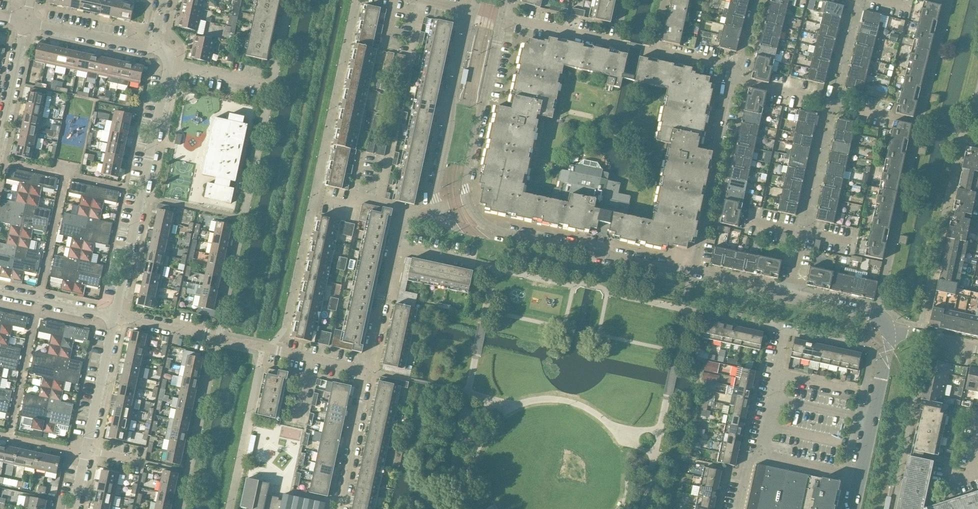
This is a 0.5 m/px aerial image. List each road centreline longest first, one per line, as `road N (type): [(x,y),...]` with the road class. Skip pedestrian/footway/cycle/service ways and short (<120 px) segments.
road 1 (residential): [(114,316),(170,65)]
road 2 (residential): [(467,198),(476,216),(495,227),(691,277)]
road 3 (residential): [(691,277),(740,67)]
road 4 (residential): [(468,9),(436,185),(439,211)]
road 5 (residential): [(310,359),(114,316)]
road 6 (residential): [(74,508),(114,316)]
road 7 (residential): [(365,371),(402,220),(439,211)]
road 8 (residential): [(467,198),(501,15)]
road 9 (residential): [(859,478),(890,333)]
road 10 (residential): [(337,508),(365,371)]
road 11 (residential): [(162,47),(26,21)]
road 12 (residential): [(761,455),(785,329)]
road 13 (residential): [(501,15),(624,43)]
road 14 (residential): [(0,139),(26,21)]

